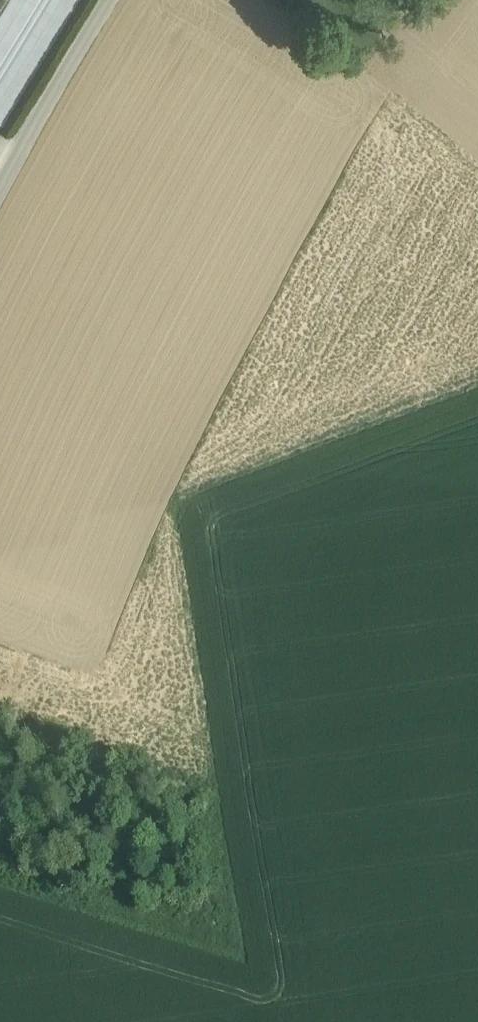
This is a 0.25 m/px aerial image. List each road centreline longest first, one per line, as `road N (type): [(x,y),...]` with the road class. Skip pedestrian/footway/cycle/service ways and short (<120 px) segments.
road 1 (unclassified): [(0,189),(108,0)]

